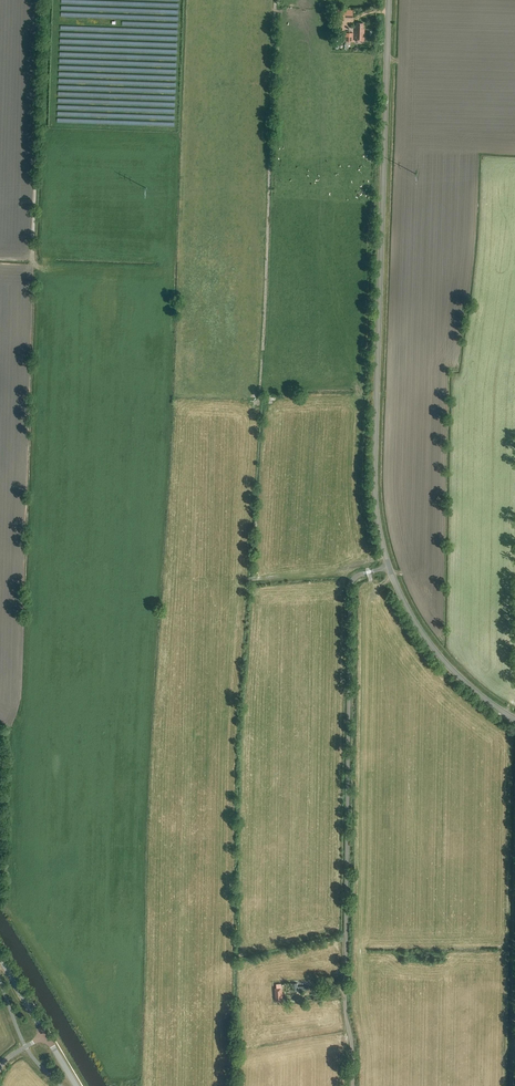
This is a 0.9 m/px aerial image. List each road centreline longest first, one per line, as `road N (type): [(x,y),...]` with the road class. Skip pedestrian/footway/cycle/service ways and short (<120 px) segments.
road 1 (unclassified): [(514,719),(426,640),(395,584),(376,523),(389,0)]
road 2 (track): [(352,1085),(345,1009),(351,585),(388,568)]

